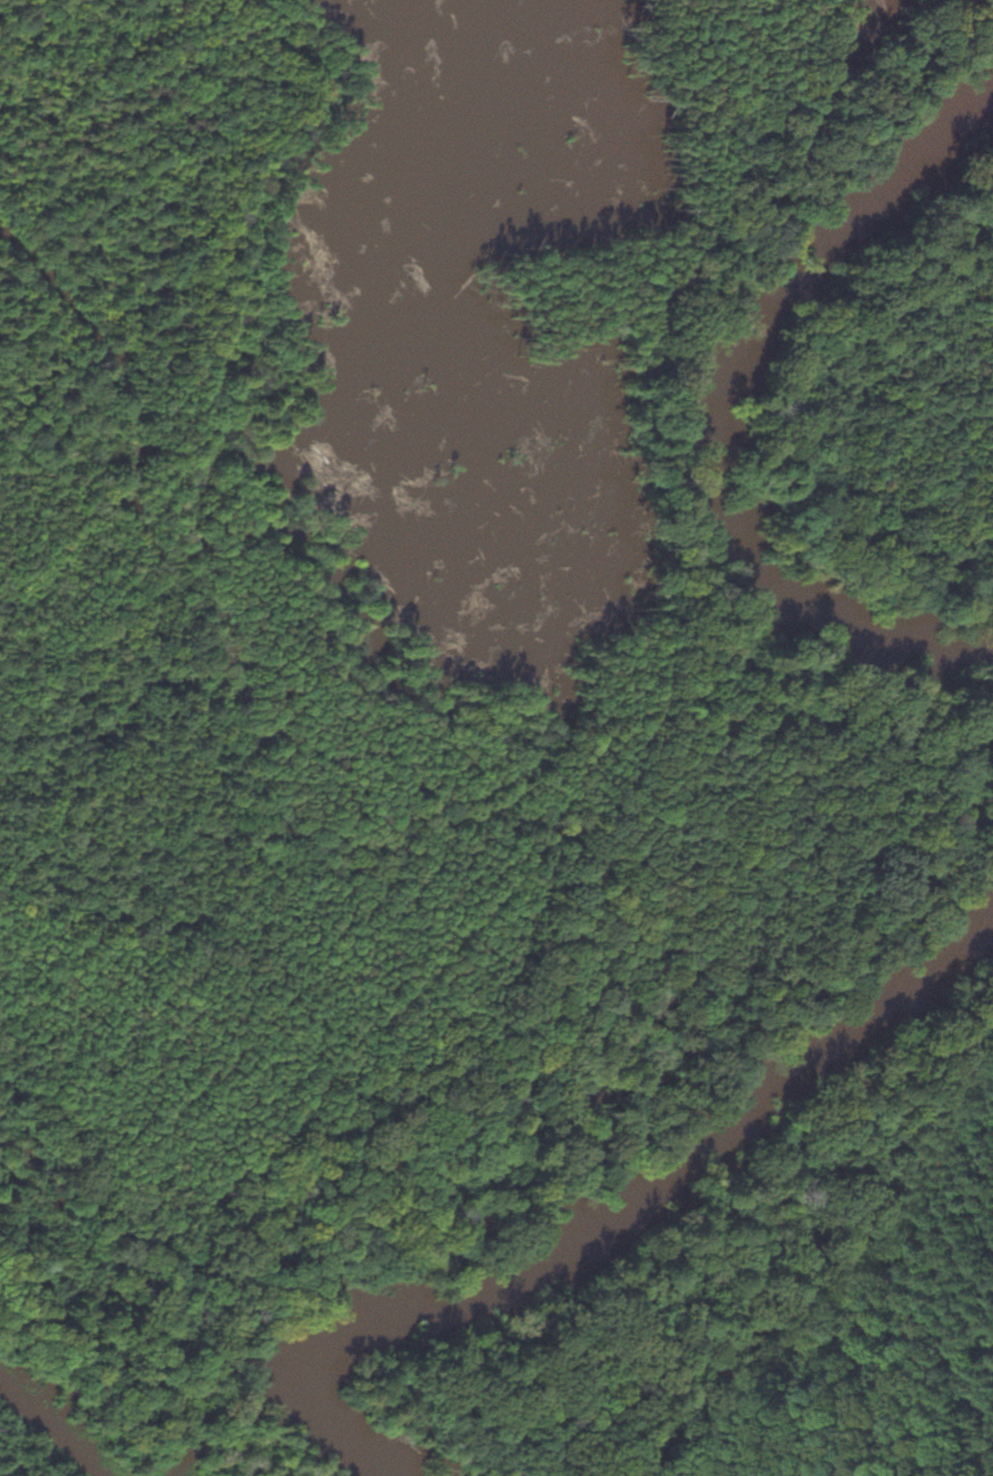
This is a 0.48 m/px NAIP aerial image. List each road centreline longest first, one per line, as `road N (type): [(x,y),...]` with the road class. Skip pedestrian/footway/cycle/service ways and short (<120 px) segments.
road 1 (residential): [(140,585),(145,458),(113,405),(119,368),(0,251)]

